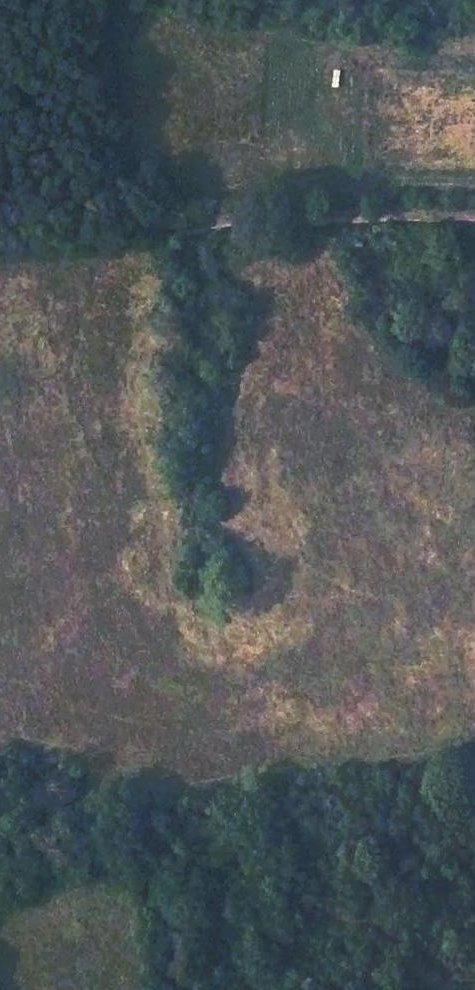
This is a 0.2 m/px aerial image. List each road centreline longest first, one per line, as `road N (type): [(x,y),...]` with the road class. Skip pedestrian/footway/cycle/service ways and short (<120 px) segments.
road 1 (track): [(474,218),(0,238)]

